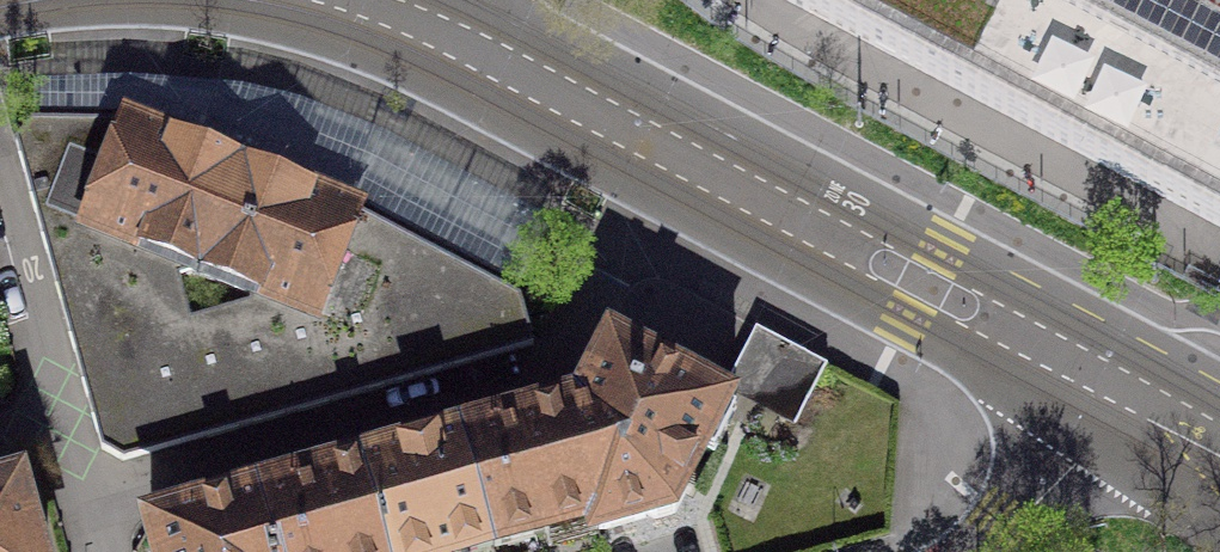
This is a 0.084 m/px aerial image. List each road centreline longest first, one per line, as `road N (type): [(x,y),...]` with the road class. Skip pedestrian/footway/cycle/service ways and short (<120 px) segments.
road 1 (tertiary): [(416,30),(1134,399)]
road 2 (residential): [(1134,399),(986,551)]
road 3 (tertiary): [(1134,399),(1219,485)]

